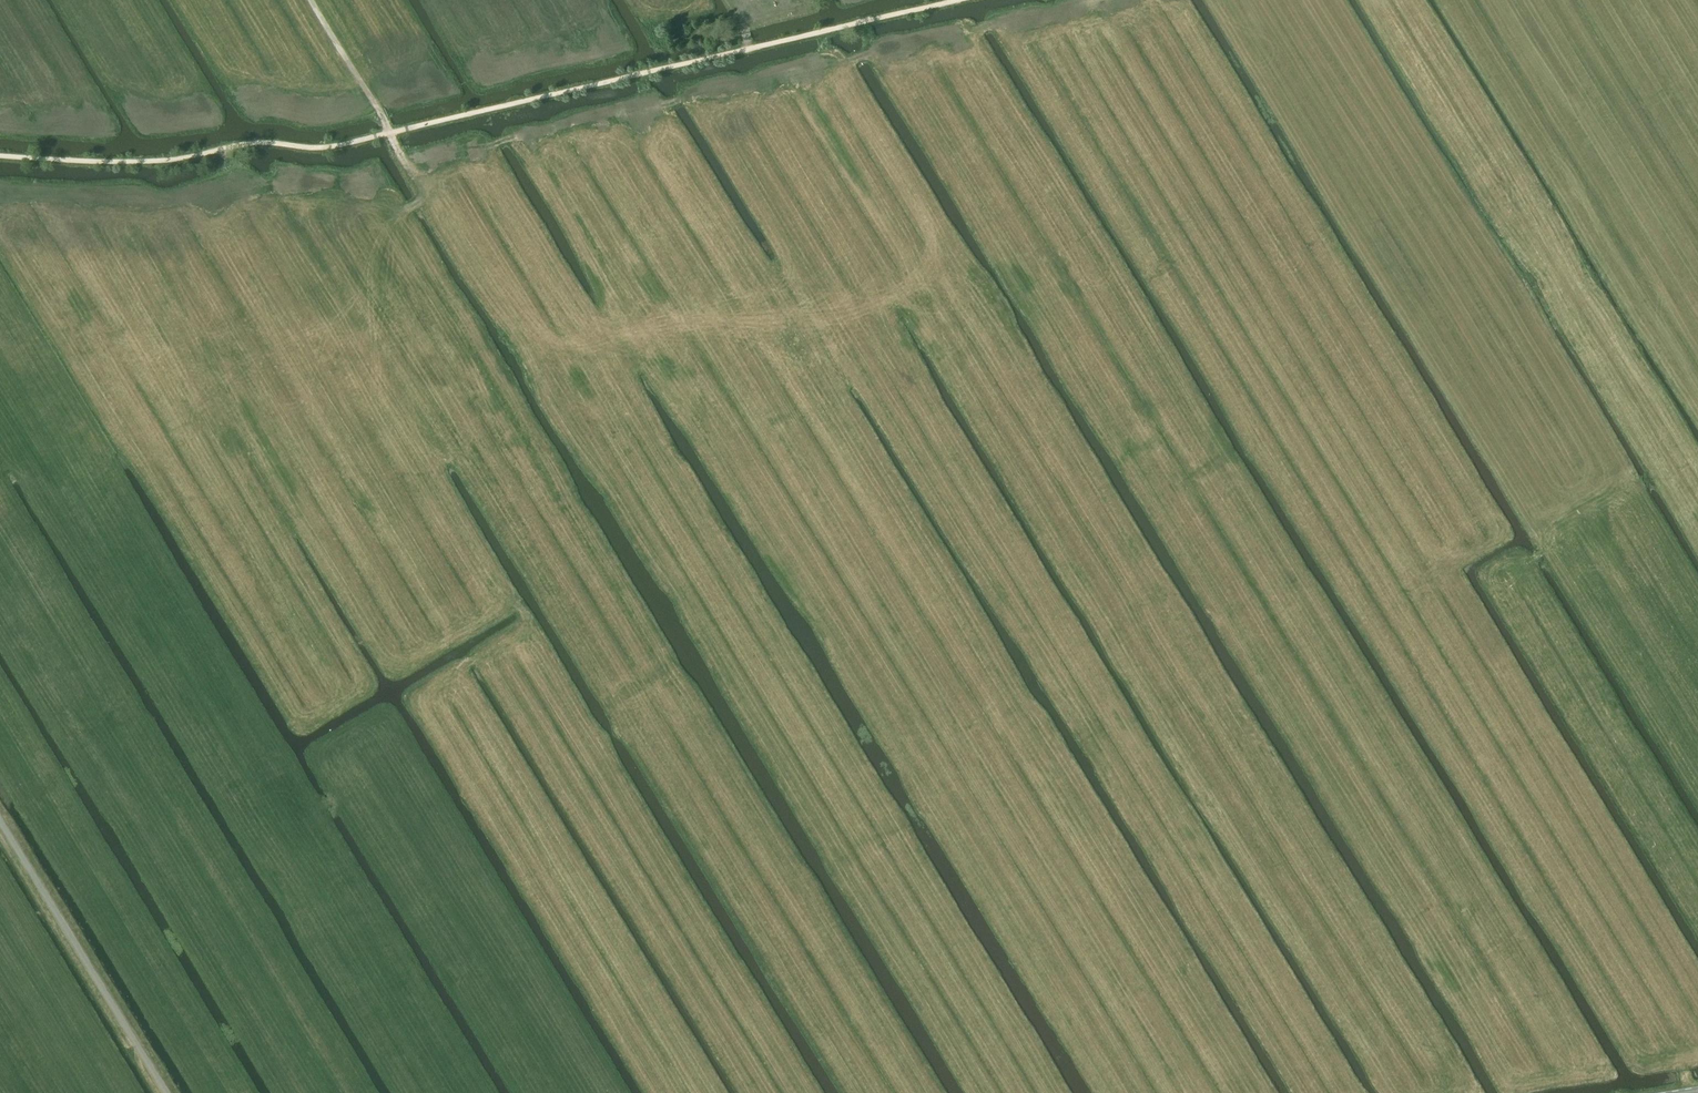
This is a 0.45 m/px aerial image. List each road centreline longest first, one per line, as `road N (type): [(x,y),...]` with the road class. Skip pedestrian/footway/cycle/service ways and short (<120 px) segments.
road 1 (track): [(0,156),(133,162),(248,143),(330,147),(941,0)]
road 2 (track): [(388,133),(416,166),(438,166),(545,127),(689,97)]
road 3 (unclassified): [(167,1092),(0,819)]
road 4 (track): [(388,133),(307,0)]

